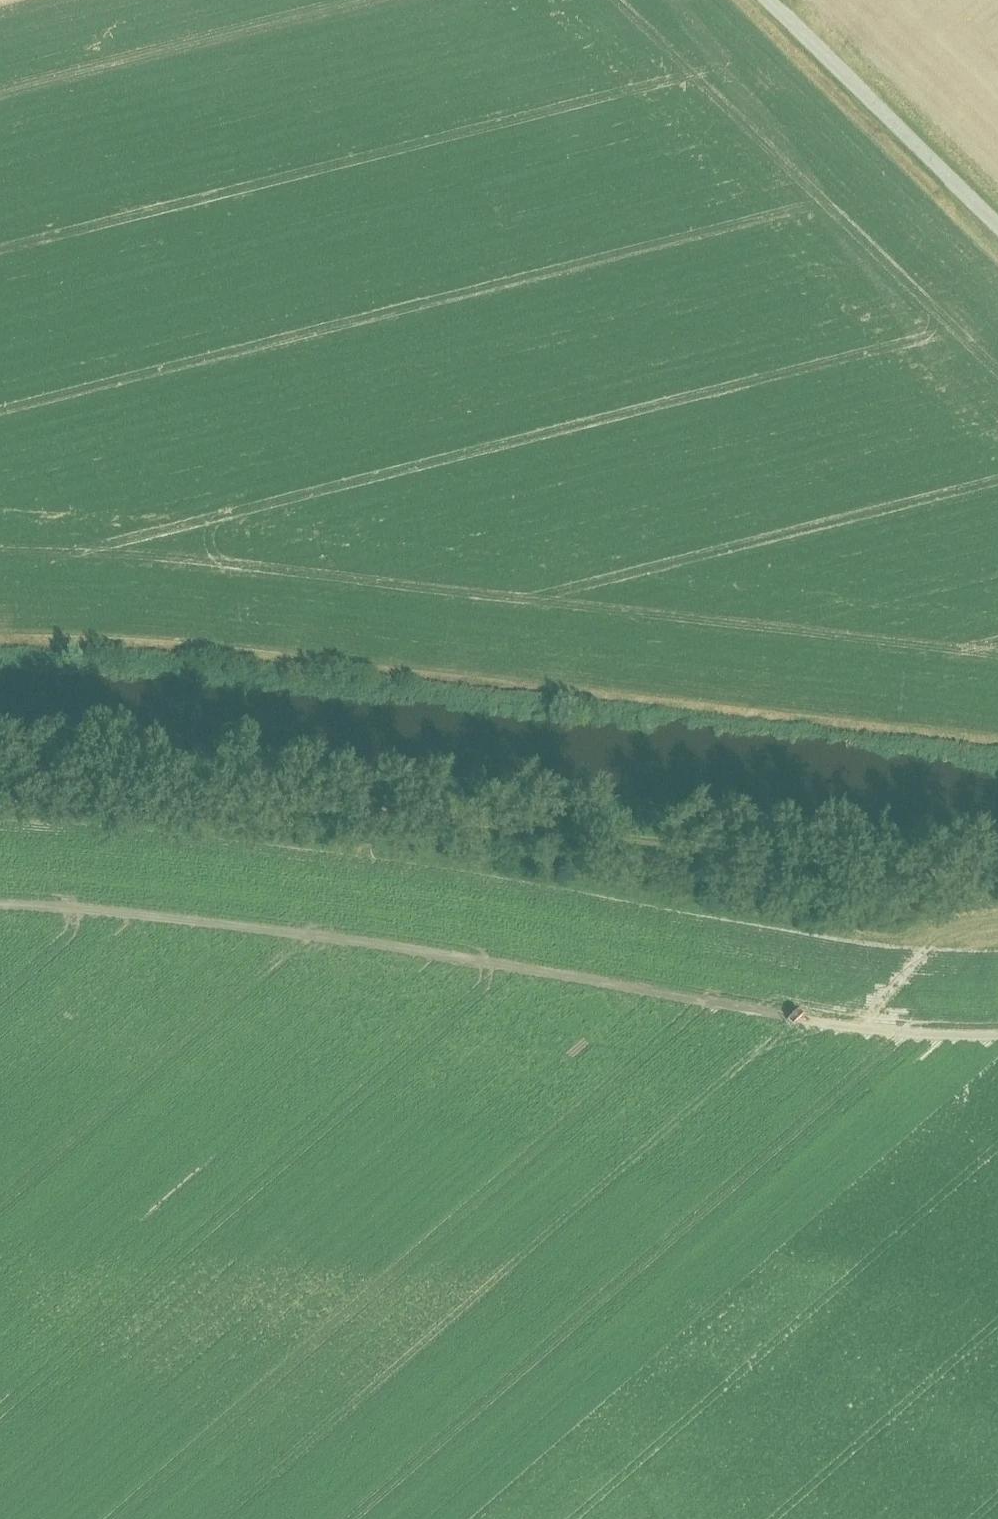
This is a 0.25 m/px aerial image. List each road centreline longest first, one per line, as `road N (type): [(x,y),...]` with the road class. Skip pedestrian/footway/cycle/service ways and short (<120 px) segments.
road 1 (track): [(0,777),(997,883)]
road 2 (unclassified): [(997,226),(767,0)]

